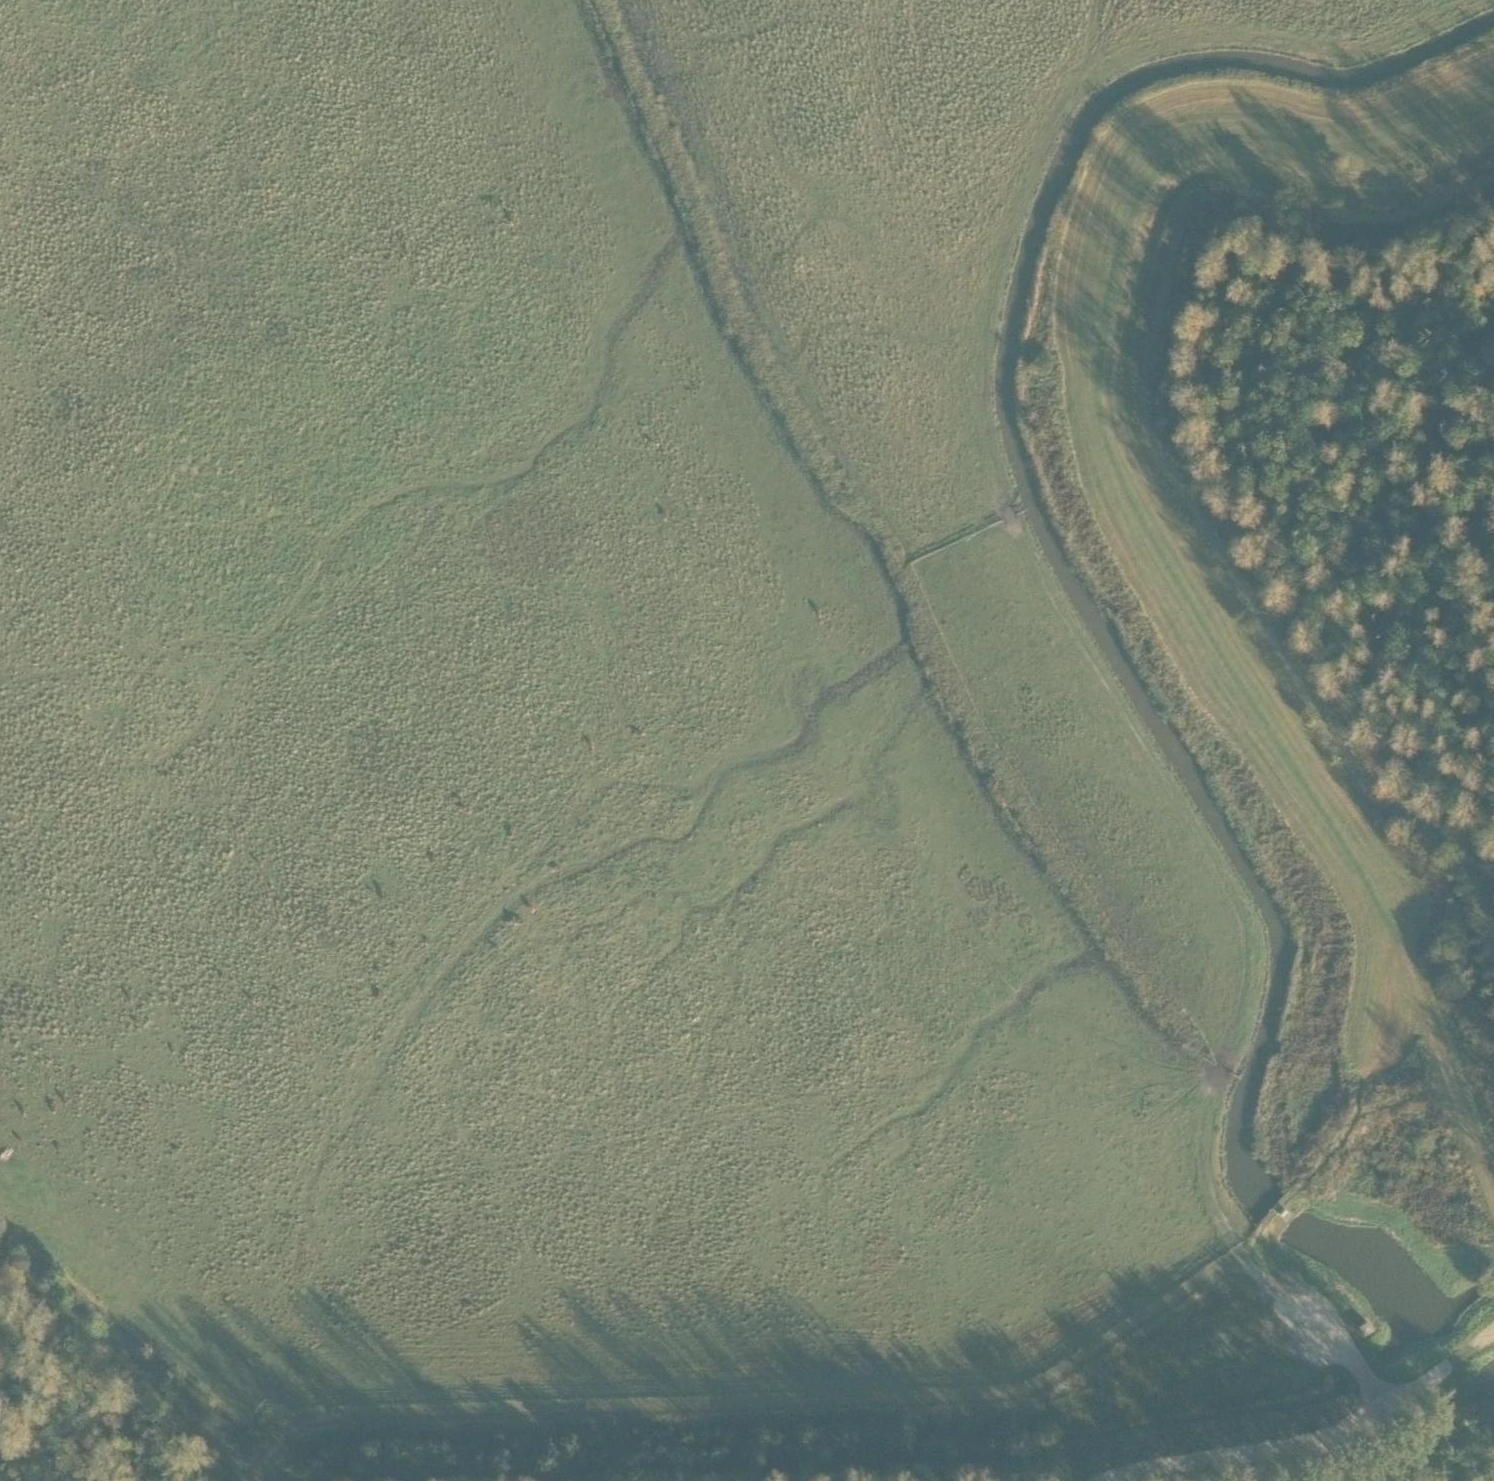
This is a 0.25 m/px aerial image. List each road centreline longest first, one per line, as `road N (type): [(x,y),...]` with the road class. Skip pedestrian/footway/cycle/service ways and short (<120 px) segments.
road 1 (unclassified): [(1106,1480),(1324,1438),(1428,1381),(1493,1330)]

